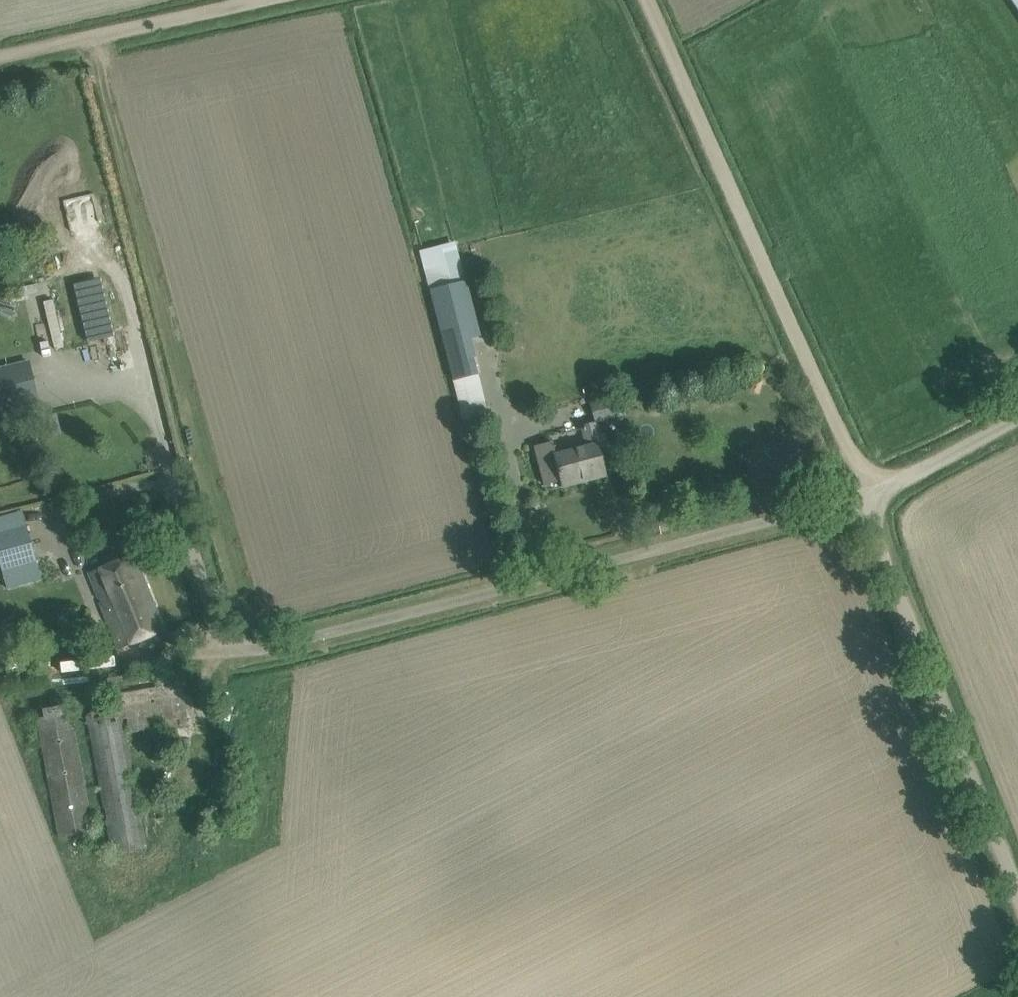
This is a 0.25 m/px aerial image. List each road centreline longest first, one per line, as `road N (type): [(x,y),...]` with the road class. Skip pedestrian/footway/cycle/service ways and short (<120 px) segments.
road 1 (unclassified): [(212,650),(439,604),(869,492)]
road 2 (track): [(652,0),(869,492)]
road 3 (unclassified): [(1017,888),(869,492)]
road 4 (track): [(0,57),(257,0)]
road 5 (unclassified): [(869,492),(1017,417)]

